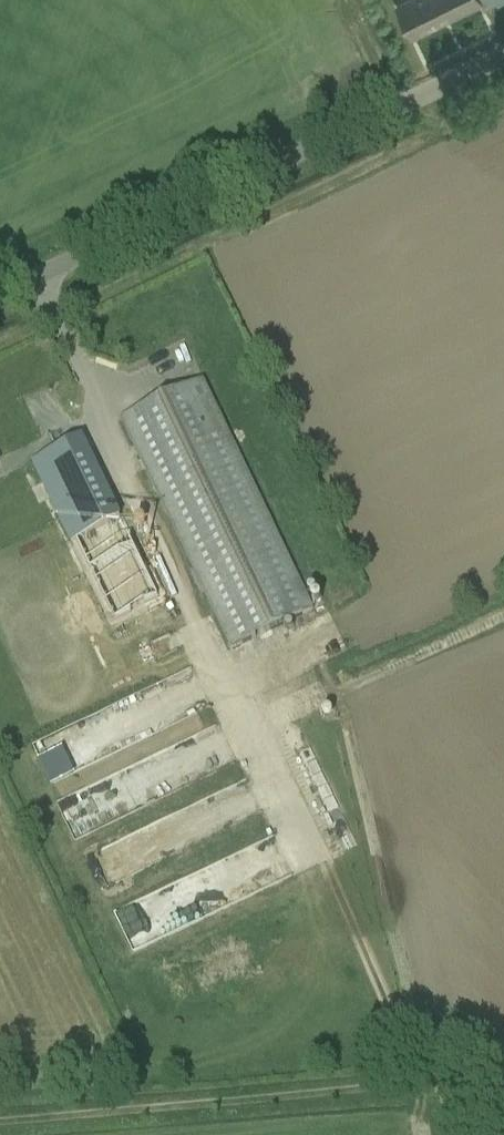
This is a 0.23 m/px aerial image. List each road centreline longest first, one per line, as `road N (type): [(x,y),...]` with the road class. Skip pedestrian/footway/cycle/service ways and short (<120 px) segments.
road 1 (unclassified): [(0,297),(503,55)]
road 2 (track): [(39,279),(268,732)]
road 3 (track): [(0,1130),(434,1094),(457,1119),(458,1134)]
road 4 (track): [(434,1094),(268,732)]
road 5 (track): [(268,732),(503,625)]

